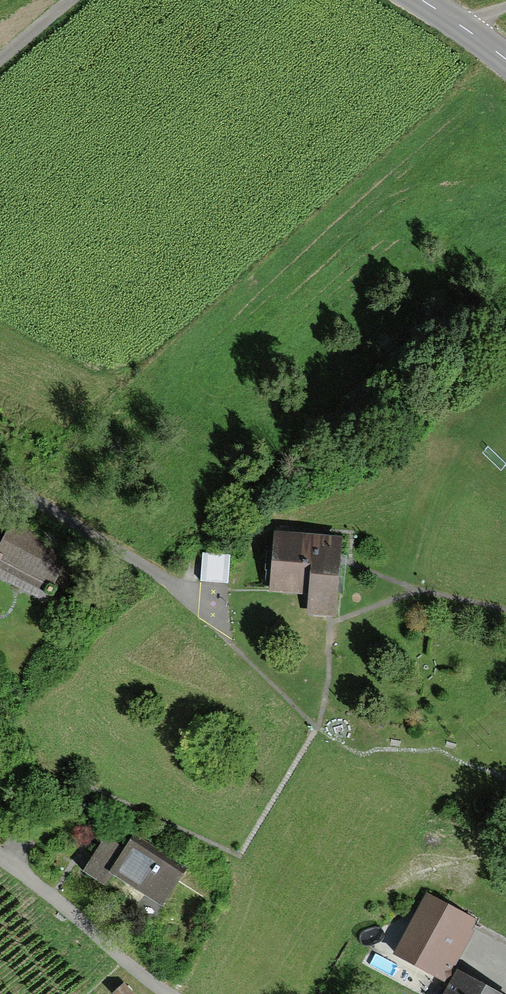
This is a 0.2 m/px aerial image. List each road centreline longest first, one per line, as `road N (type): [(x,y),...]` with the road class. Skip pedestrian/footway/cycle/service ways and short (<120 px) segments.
road 1 (residential): [(0,481),(219,626)]
road 2 (residential): [(0,853),(176,993)]

